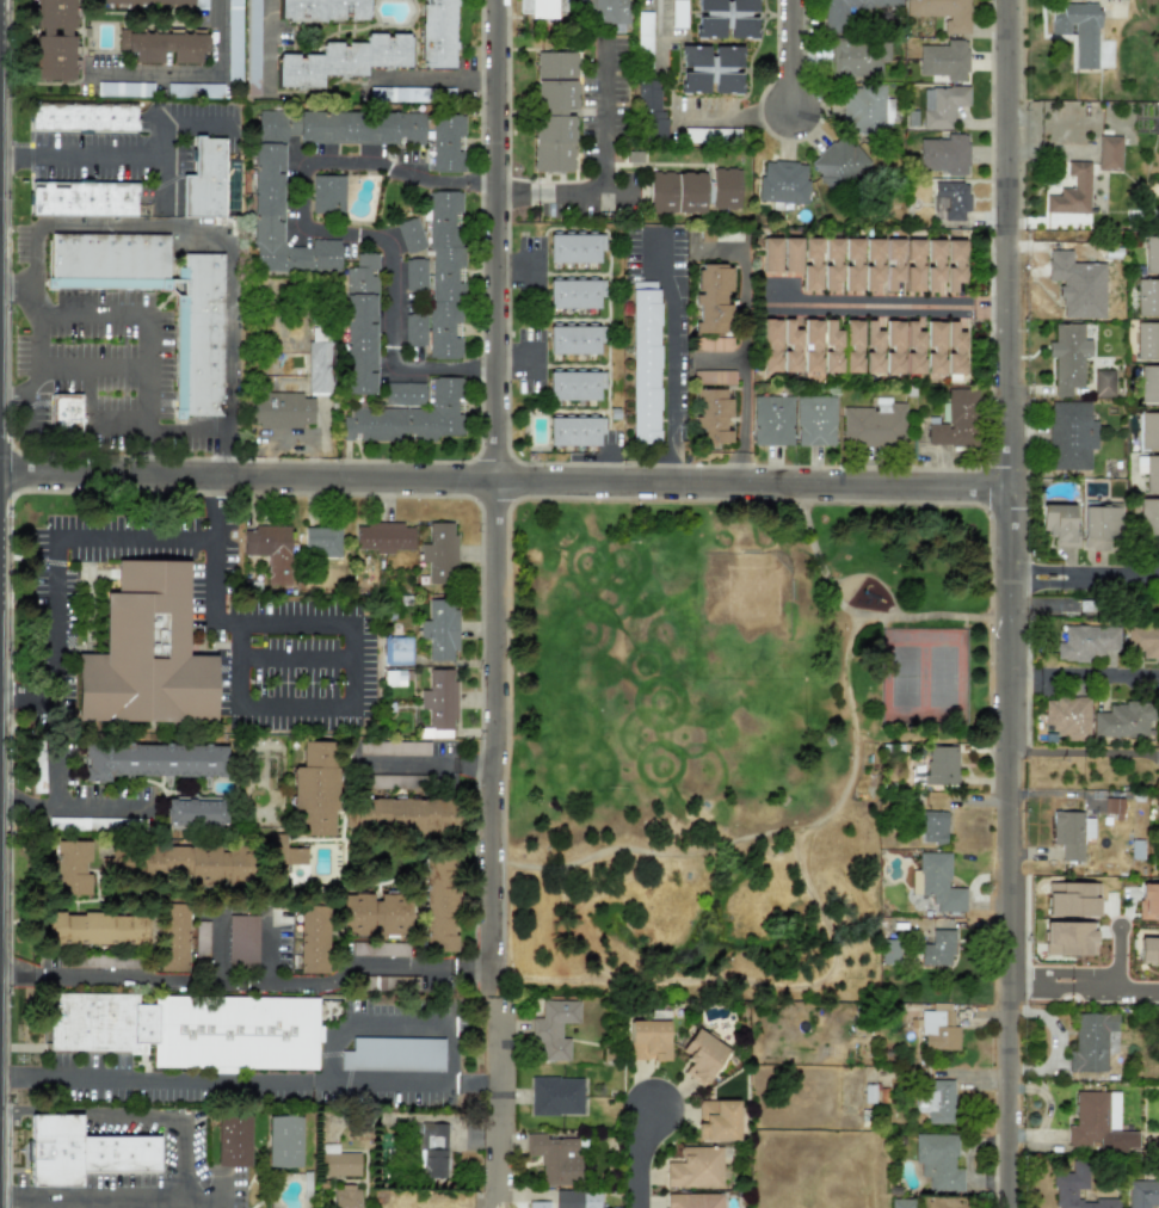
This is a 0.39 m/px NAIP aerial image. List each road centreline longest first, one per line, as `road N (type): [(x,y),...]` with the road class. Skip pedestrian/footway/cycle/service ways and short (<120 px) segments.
road 1 (residential): [(1008,1207),(1009,0)]
road 2 (residential): [(0,471),(1010,487)]
road 3 (residential): [(495,992),(497,0)]
road 4 (residential): [(497,181),(429,183),(315,162),(304,172),(309,229),(387,240),(395,251),(394,369),(497,368)]
road 5 (residential): [(745,306),(1011,308)]
road 6 (residential): [(498,1161),(495,999)]
road 7 (residential): [(1010,581),(1158,577)]
road 8 (residential): [(1010,680),(1158,683)]

